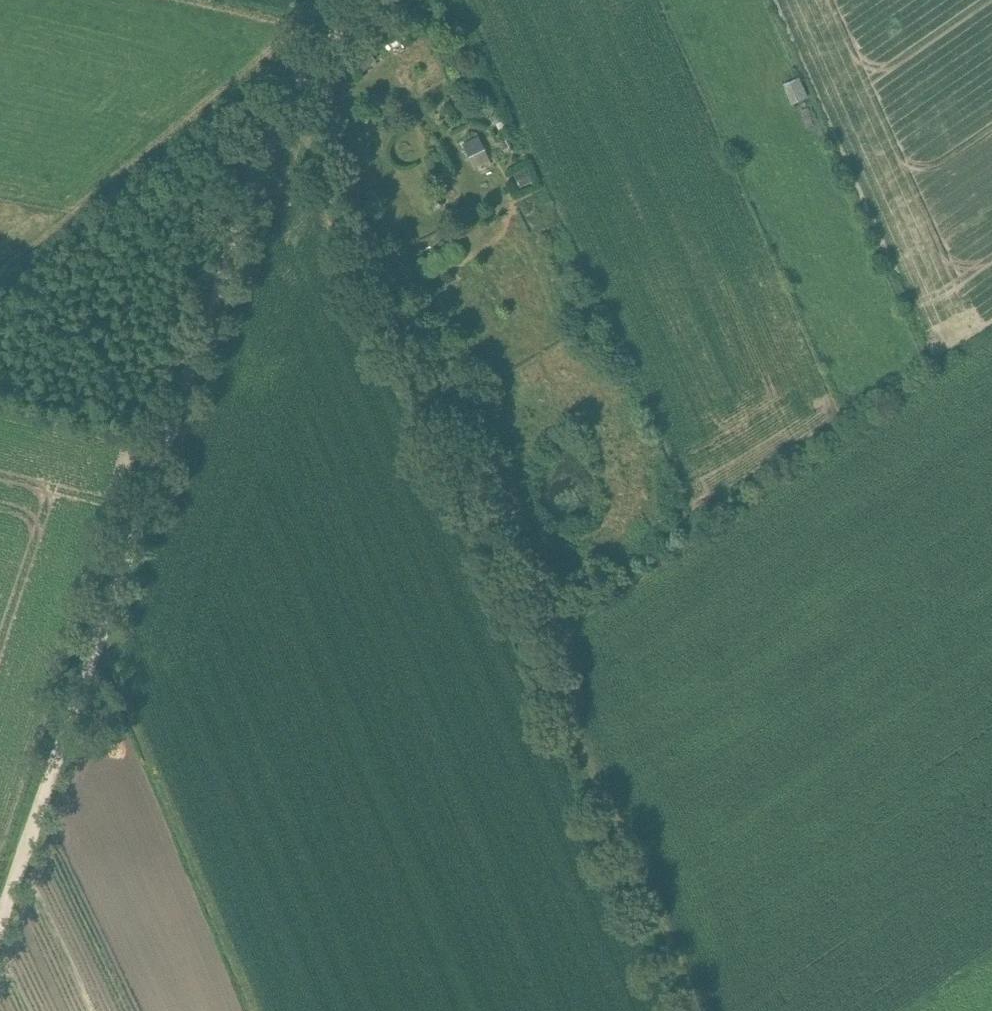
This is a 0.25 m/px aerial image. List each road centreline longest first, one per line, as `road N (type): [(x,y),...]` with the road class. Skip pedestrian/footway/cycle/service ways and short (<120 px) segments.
road 1 (track): [(0,922),(285,99),(303,53),(371,0)]
road 2 (track): [(285,99),(689,1010)]

